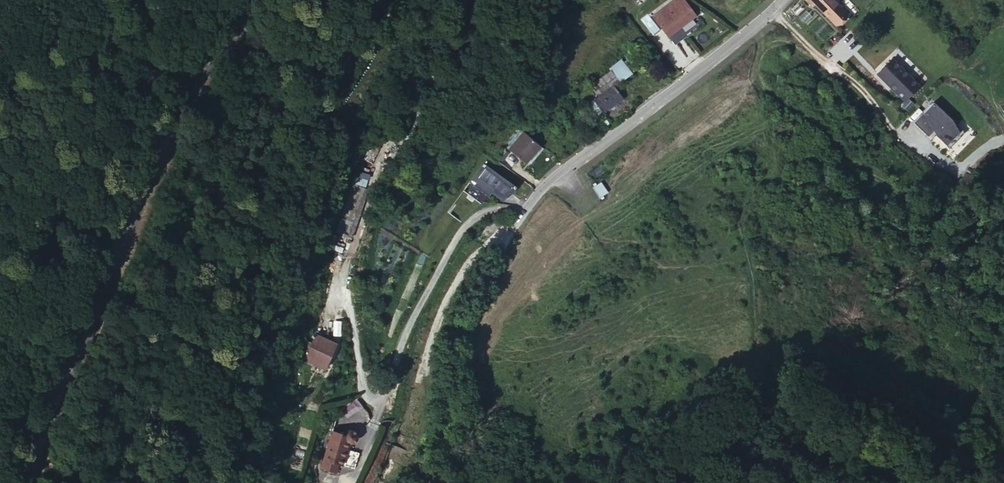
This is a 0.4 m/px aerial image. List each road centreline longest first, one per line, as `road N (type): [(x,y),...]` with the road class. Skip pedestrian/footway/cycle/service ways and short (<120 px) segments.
road 1 (tertiary): [(27,482),(163,148),(255,0)]
road 2 (unclassified): [(396,145),(382,160),(345,263),(342,292),(368,398),(387,393),(421,305),(473,218),(502,210),(519,218)]
road 3 (residential): [(781,0),(552,176),(519,218)]

